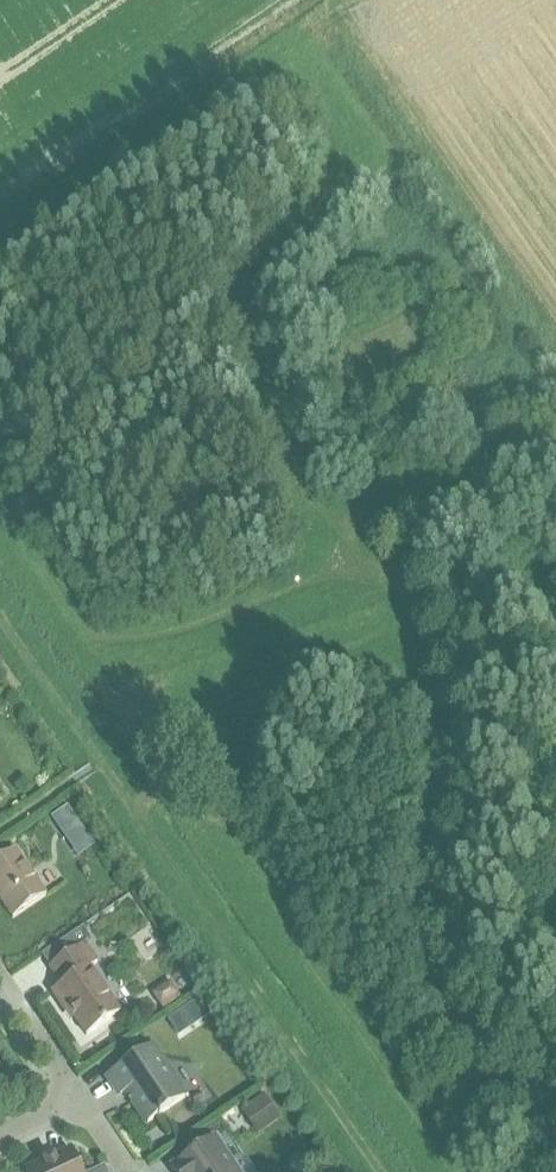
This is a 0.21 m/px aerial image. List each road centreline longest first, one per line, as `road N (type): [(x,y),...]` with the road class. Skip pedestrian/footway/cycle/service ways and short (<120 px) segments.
road 1 (track): [(378,1171),(0,615)]
road 2 (residential): [(78,1102),(0,981)]

